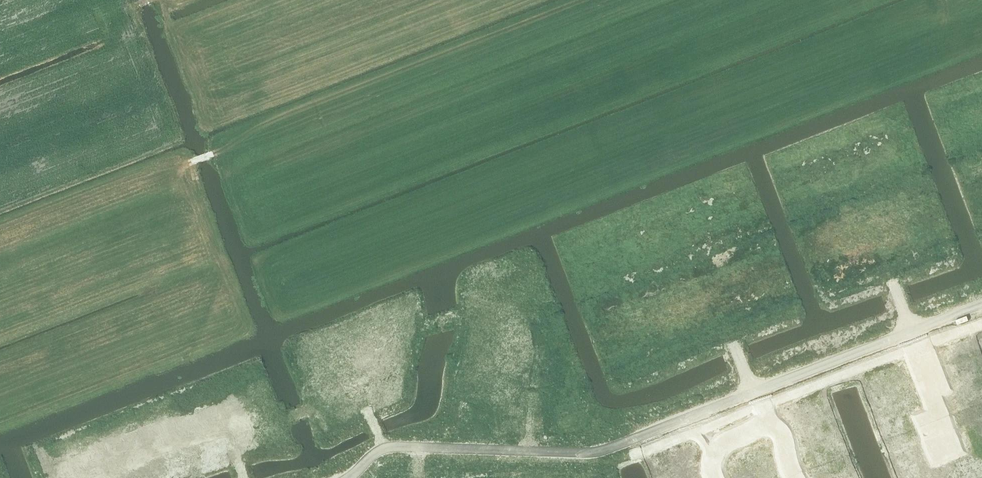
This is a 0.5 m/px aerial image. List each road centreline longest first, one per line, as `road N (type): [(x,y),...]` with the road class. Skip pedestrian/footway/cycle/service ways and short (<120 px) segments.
road 1 (residential): [(232,430),(359,401),(382,451)]
road 2 (unclassified): [(756,393),(593,453)]
road 3 (unclassified): [(911,333),(756,393)]
road 4 (residential): [(91,477),(232,430)]
road 5 (unclassified): [(526,451),(382,451)]
road 6 (residential): [(955,452),(911,333)]

